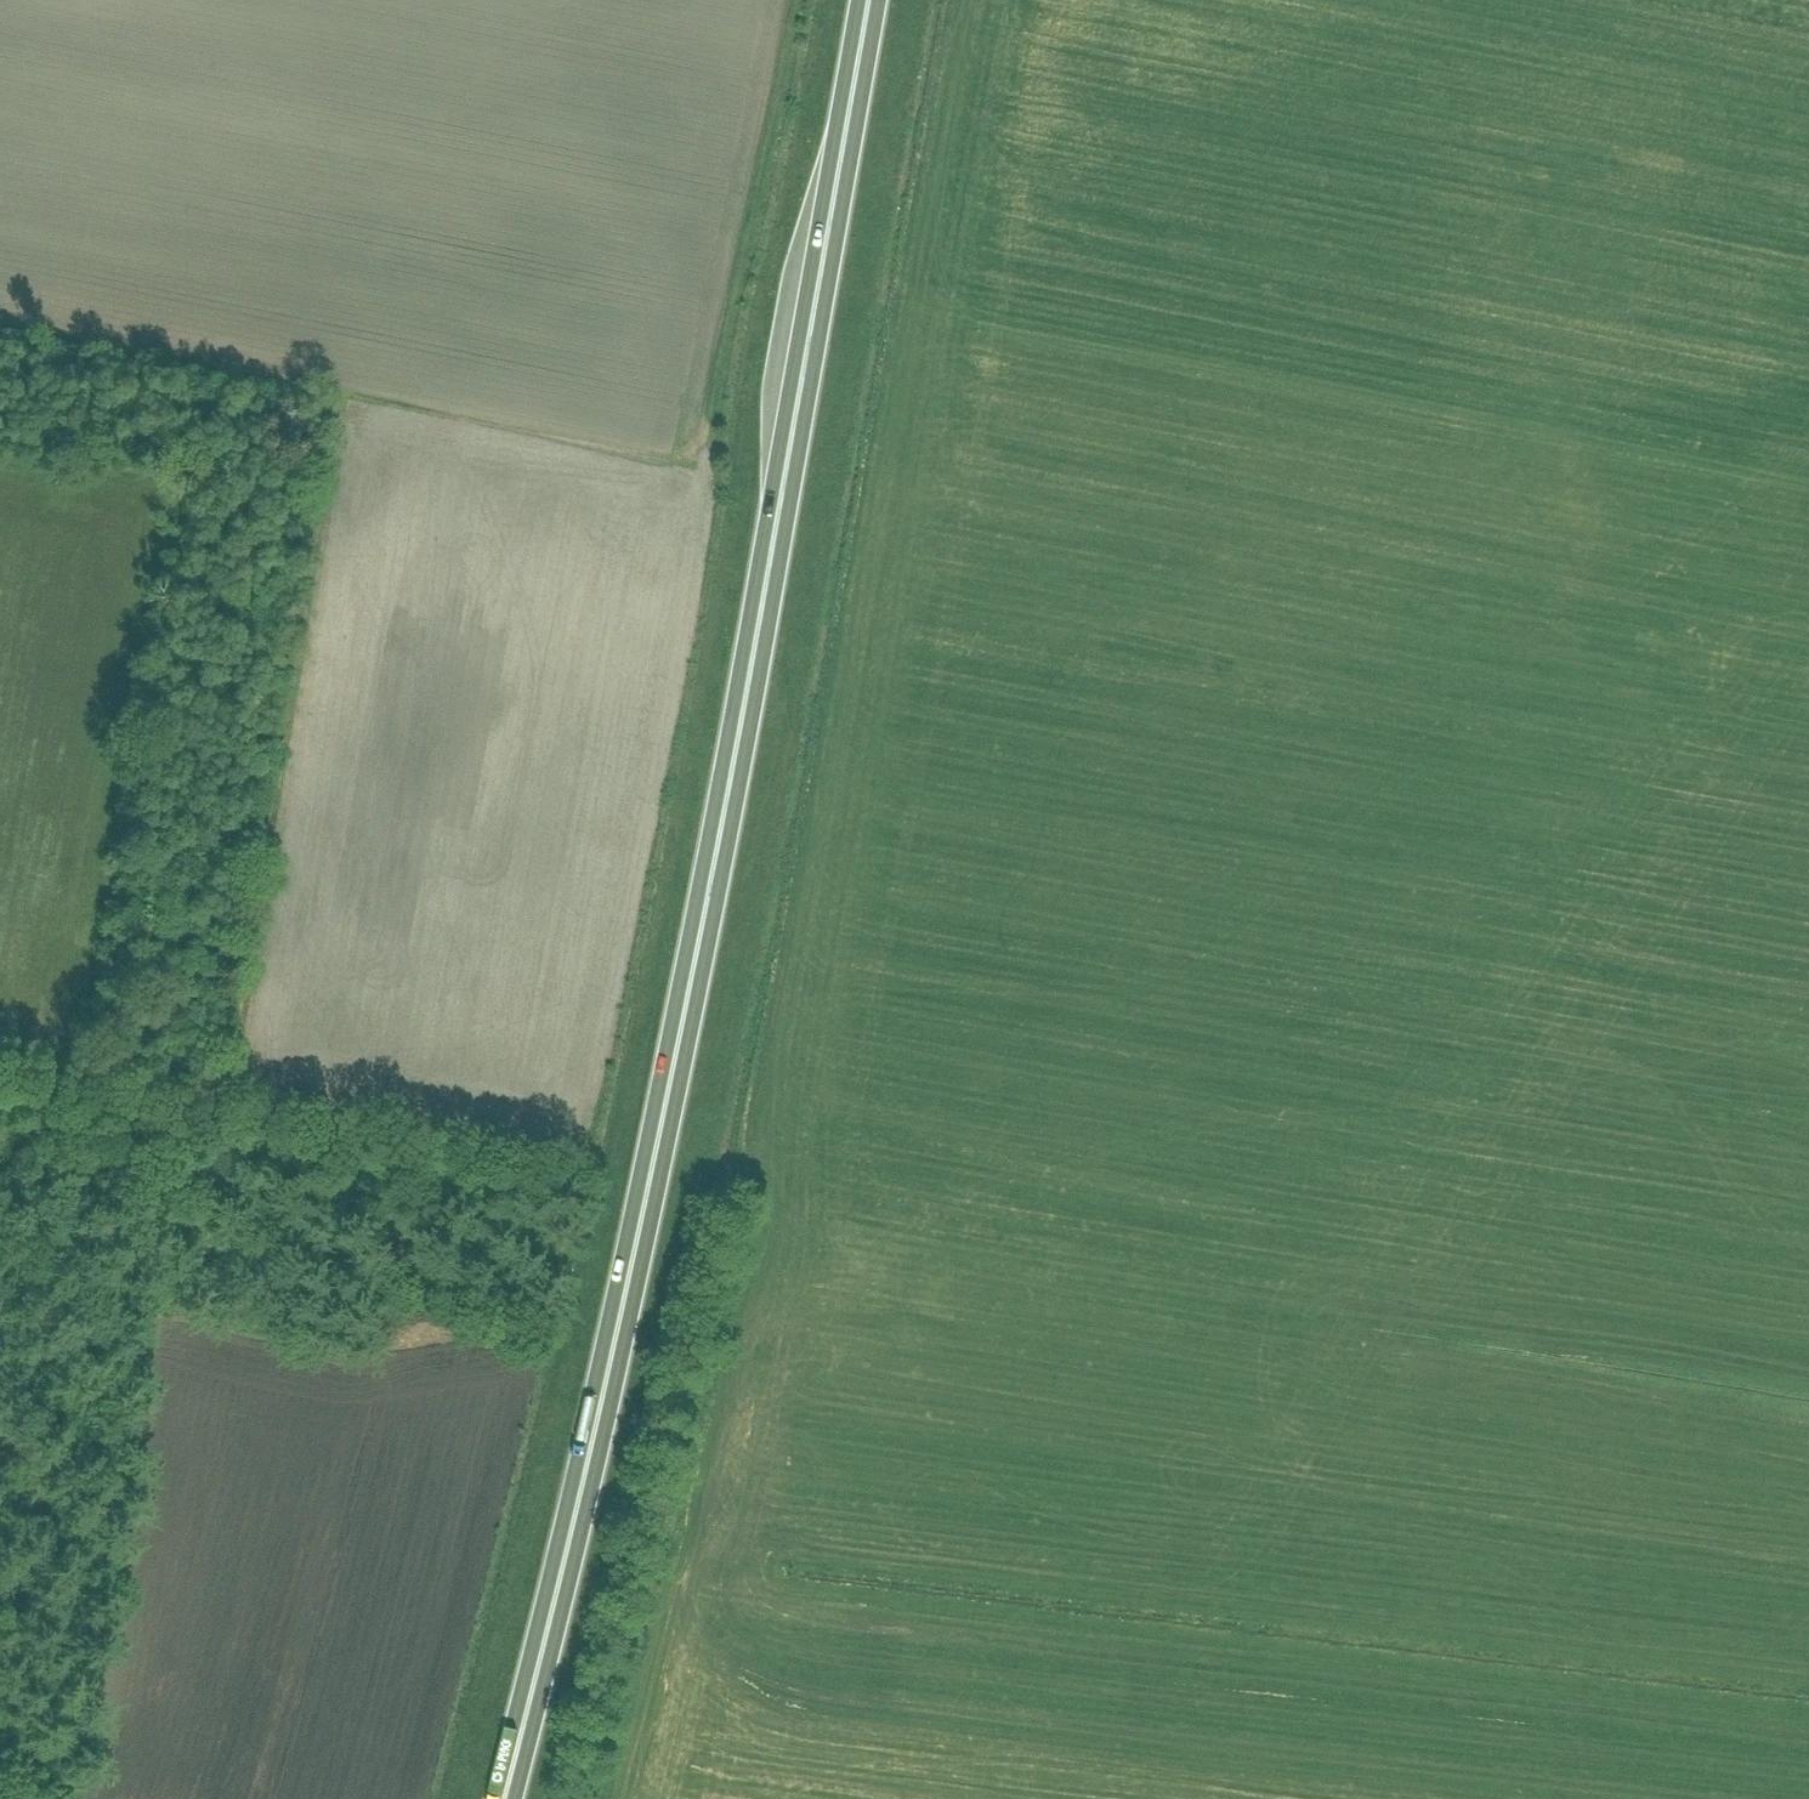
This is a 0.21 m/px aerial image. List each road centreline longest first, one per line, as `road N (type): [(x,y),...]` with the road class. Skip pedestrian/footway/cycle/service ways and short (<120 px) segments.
road 1 (trunk): [(505,1798),(673,1072),(870,0)]
road 2 (track): [(0,324),(681,457),(698,448),(706,430),(783,0)]
road 3 (track): [(0,1044),(205,1071)]

